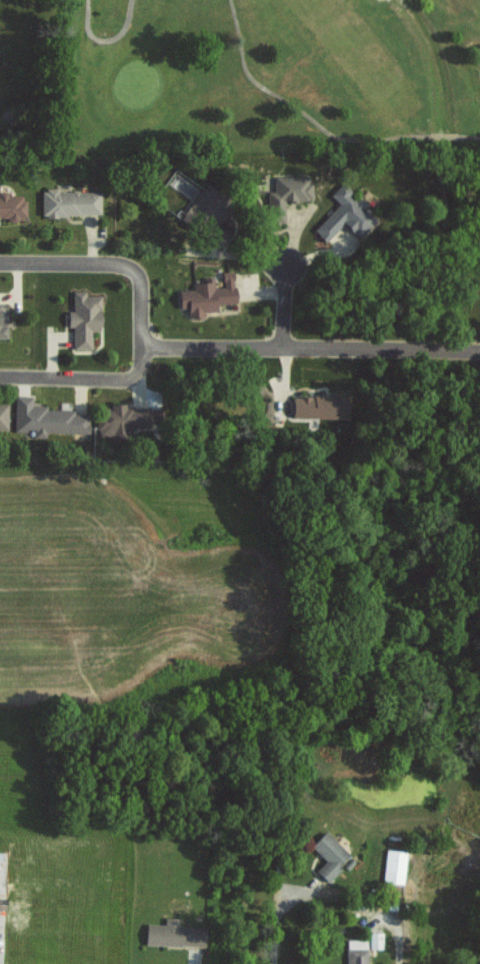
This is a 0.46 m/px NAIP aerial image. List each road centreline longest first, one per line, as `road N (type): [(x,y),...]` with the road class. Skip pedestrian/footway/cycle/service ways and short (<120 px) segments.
road 1 (residential): [(144,343),(142,269),(0,259)]
road 2 (residential): [(285,345),(479,349)]
road 3 (residential): [(0,375),(124,378),(142,369),(144,343)]
road 4 (residential): [(144,343),(285,345)]

